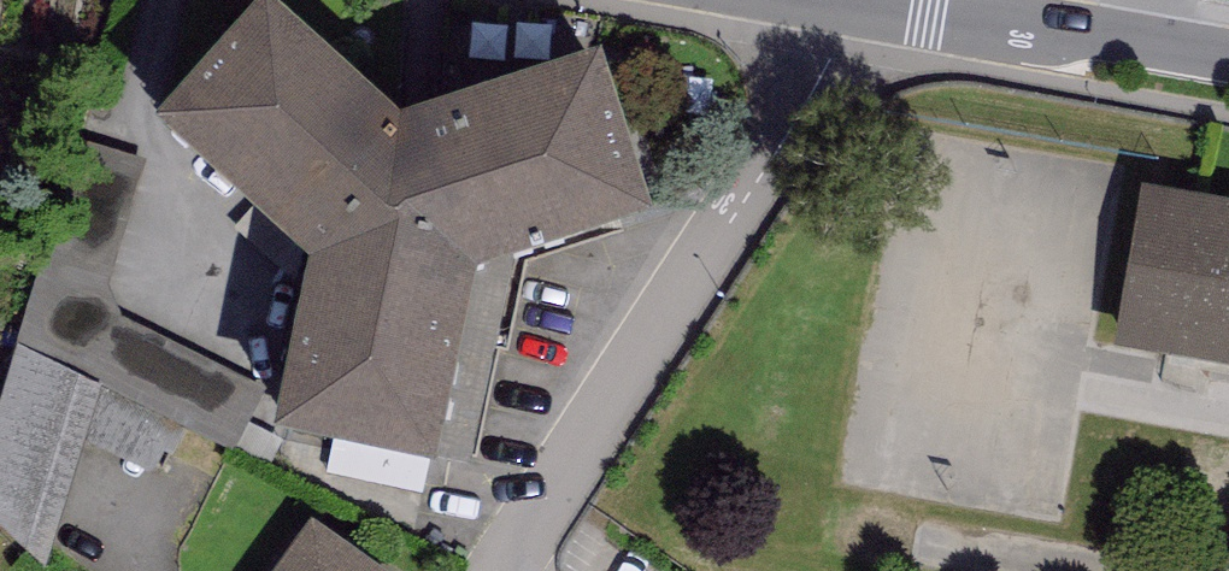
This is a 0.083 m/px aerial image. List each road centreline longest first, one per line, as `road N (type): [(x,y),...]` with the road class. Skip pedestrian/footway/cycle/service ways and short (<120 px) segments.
road 1 (residential): [(889,2),(523,570)]
road 2 (residential): [(1228,63),(889,2)]

